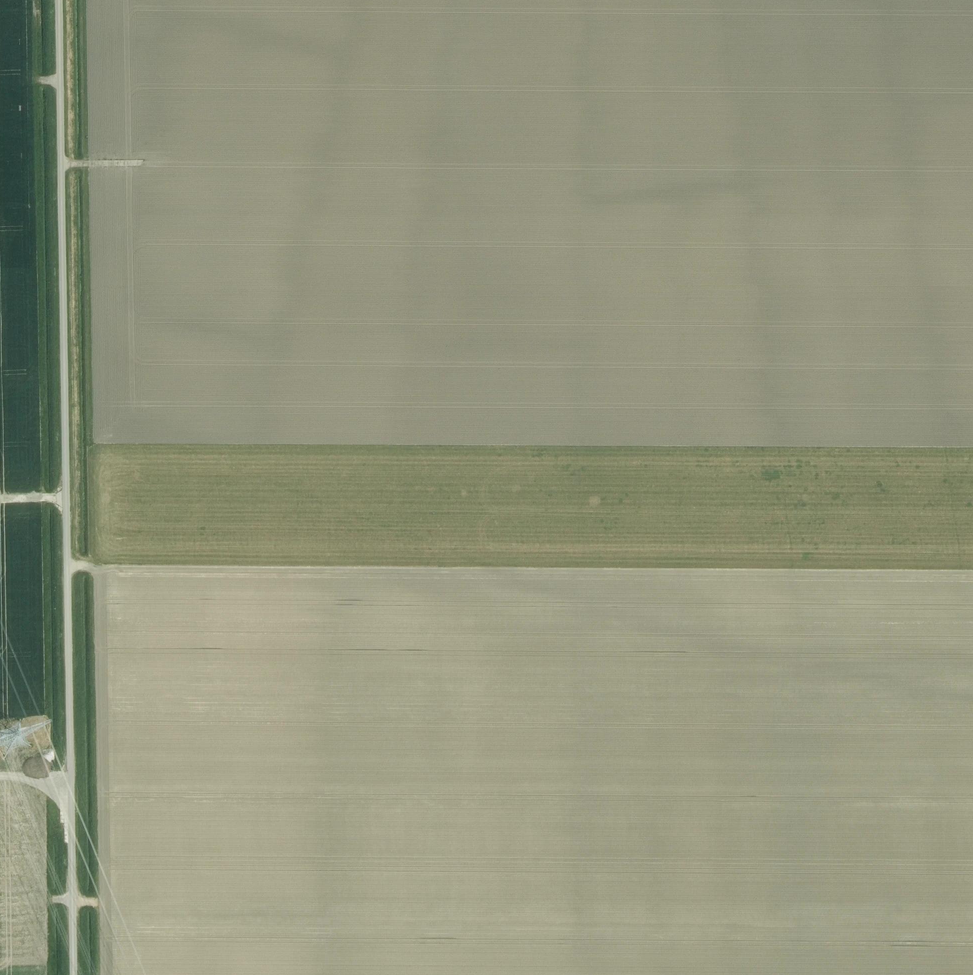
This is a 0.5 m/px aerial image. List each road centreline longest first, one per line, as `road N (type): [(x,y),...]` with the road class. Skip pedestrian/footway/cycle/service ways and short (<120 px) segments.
road 1 (unclassified): [(73,974),(58,0)]

